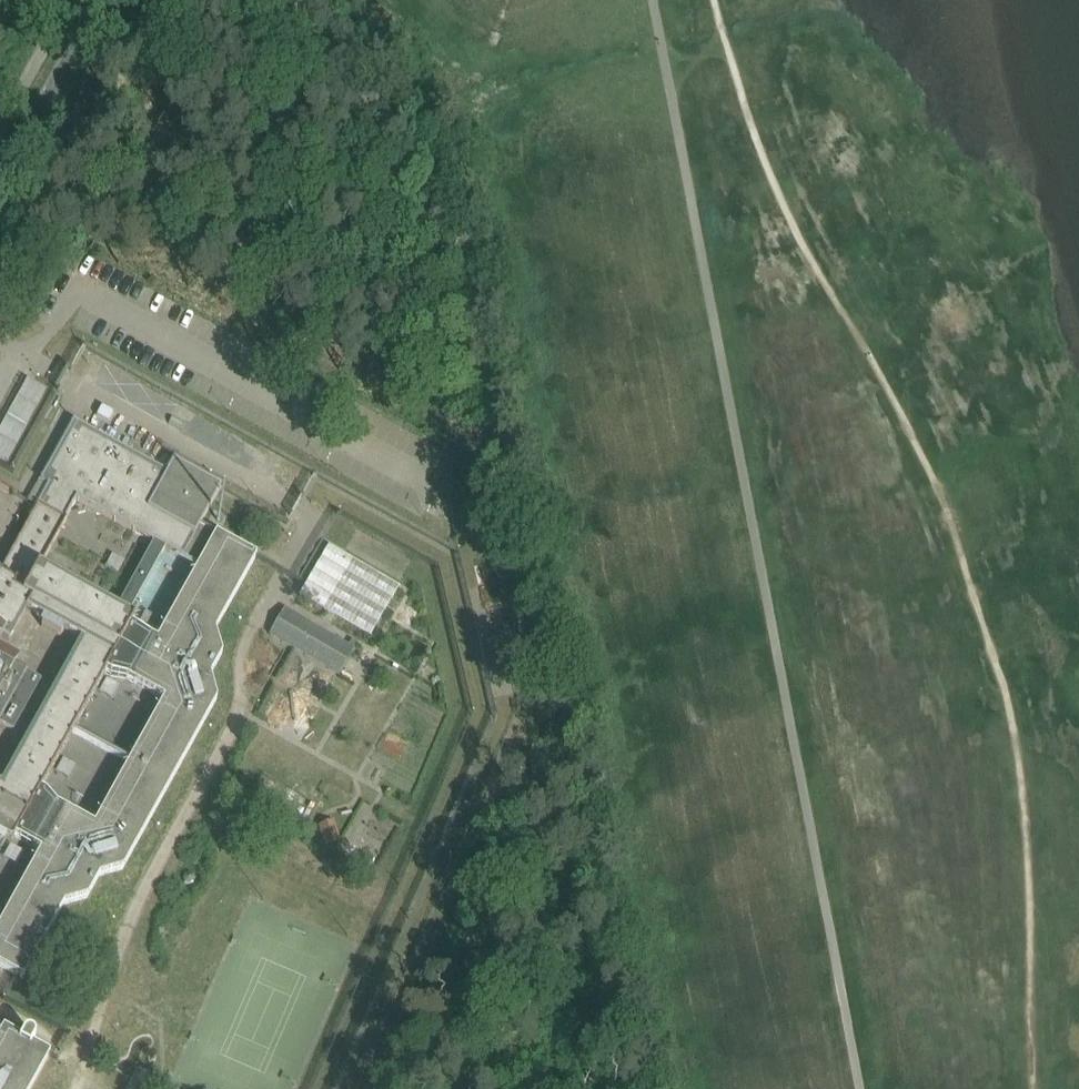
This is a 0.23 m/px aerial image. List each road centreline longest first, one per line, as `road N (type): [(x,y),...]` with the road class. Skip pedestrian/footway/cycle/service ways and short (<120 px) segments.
road 1 (tertiary): [(0,208),(119,0)]

